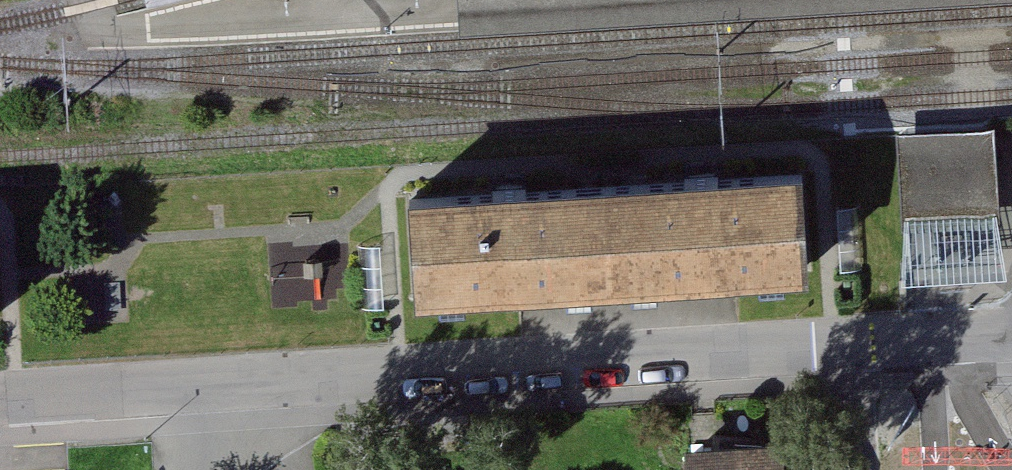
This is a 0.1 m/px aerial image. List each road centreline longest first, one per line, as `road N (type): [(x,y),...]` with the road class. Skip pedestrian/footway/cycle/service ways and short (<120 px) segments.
road 1 (residential): [(209,390),(1011,340)]
road 2 (residential): [(0,404),(209,390)]

